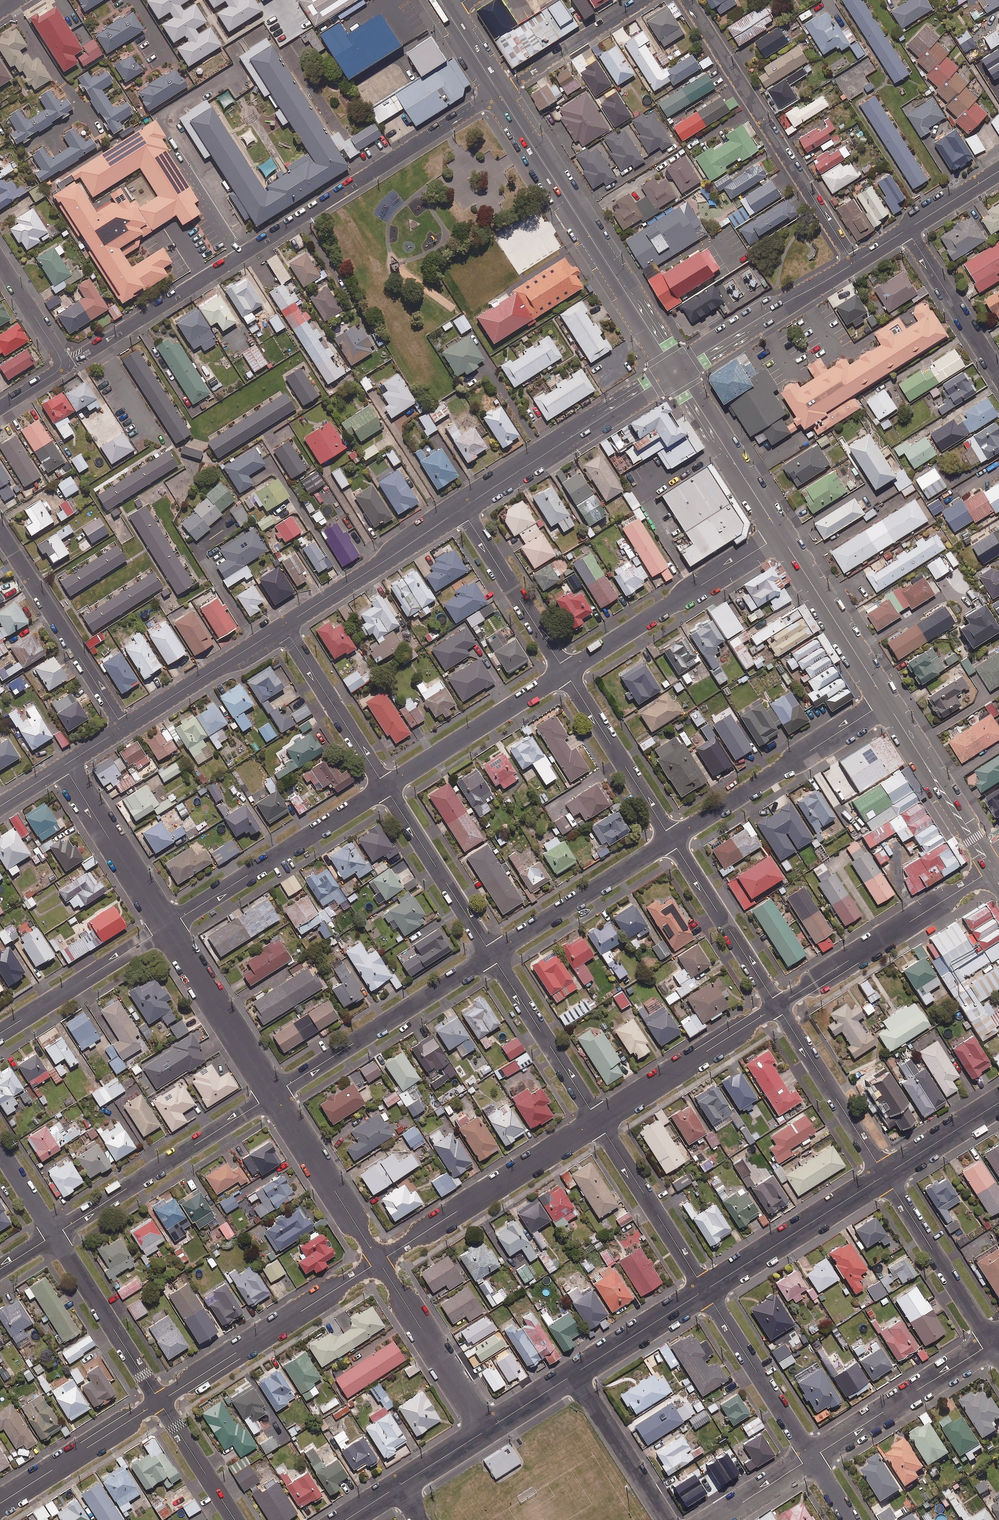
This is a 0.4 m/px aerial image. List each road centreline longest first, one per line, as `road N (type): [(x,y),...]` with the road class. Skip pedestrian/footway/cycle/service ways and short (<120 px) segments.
road 1 (residential): [(499,93),(61,363)]
road 2 (secondary): [(499,93),(676,370)]
road 3 (residential): [(854,263),(689,0)]
road 4 (residential): [(54,1234),(274,1094)]
road 5 (residential): [(379,1261),(598,1120)]
road 6 (residential): [(166,927),(385,787)]
road 7 (residential): [(160,1401),(379,1261)]
road 8 (residential): [(274,1094),(492,955)]
road 9 (residential): [(777,1006),(983,876),(988,863)]
road 10 (tertiary): [(676,370),(461,509)]
road 11 (residential): [(671,839),(886,701)]
road 12 (residential): [(566,672),(781,535)]
road 13 (residential): [(124,727),(0,533)]
road 14 (residential): [(385,787),(566,672)]
road 15 (tertiary): [(705,1290),(885,1175)]
road 16 (residential): [(991,1343),(811,1458)]
road 17 (residential): [(492,955),(671,839)]
road 18 (tertiary): [(461,509),(283,626)]
road 19 (residential): [(598,1120),(777,1006)]
road 20 (tertiary): [(854,263),(676,370)]
road 21 (residential): [(705,1290),(598,1120)]
road 22 (residential): [(487,1430),(379,1261)]
road 23 (residential): [(885,1175),(777,1006)]
road 24 (residential): [(492,955),(385,787)]
road 25 (residential): [(274,1094),(166,927)]
road 26 (residential): [(811,1458),(705,1290)]
road 27 (residential): [(991,1343),(885,1175)]
road 28 (residential): [(160,1401),(54,1234)]
road 29 (residential): [(777,1006),(671,839)]
road 30 (residential): [(379,1261),(274,1094)]
road 31 (residential): [(671,839),(566,672)]
road 32 (residential): [(0,1033),(166,927)]
road 33 (tertiary): [(781,535),(886,701)]
road 34 (residential): [(598,1120),(492,955)]
road 35 (tertiary): [(676,370),(781,535)]
road 36 (residential): [(566,672),(461,509)]
road 37 (tertiary): [(886,701),(988,863)]
road 38 (residential): [(166,927),(64,765)]
road 39 (residential): [(385,787),(283,626)]
road 40 (residential): [(0,1503),(160,1401)]
road 41 (tertiary): [(283,626),(124,727)]
road 42 (residential): [(667,1519),(573,1374)]
road 43 (residential): [(643,0),(499,93)]
road 44 (residential): [(907,229),(998,374)]
road 45 (tertiary): [(573,1374),(705,1290)]
road 46 (residential): [(235,1519),(160,1401)]
road 47 (tertiary): [(885,1175),(998,1102)]

